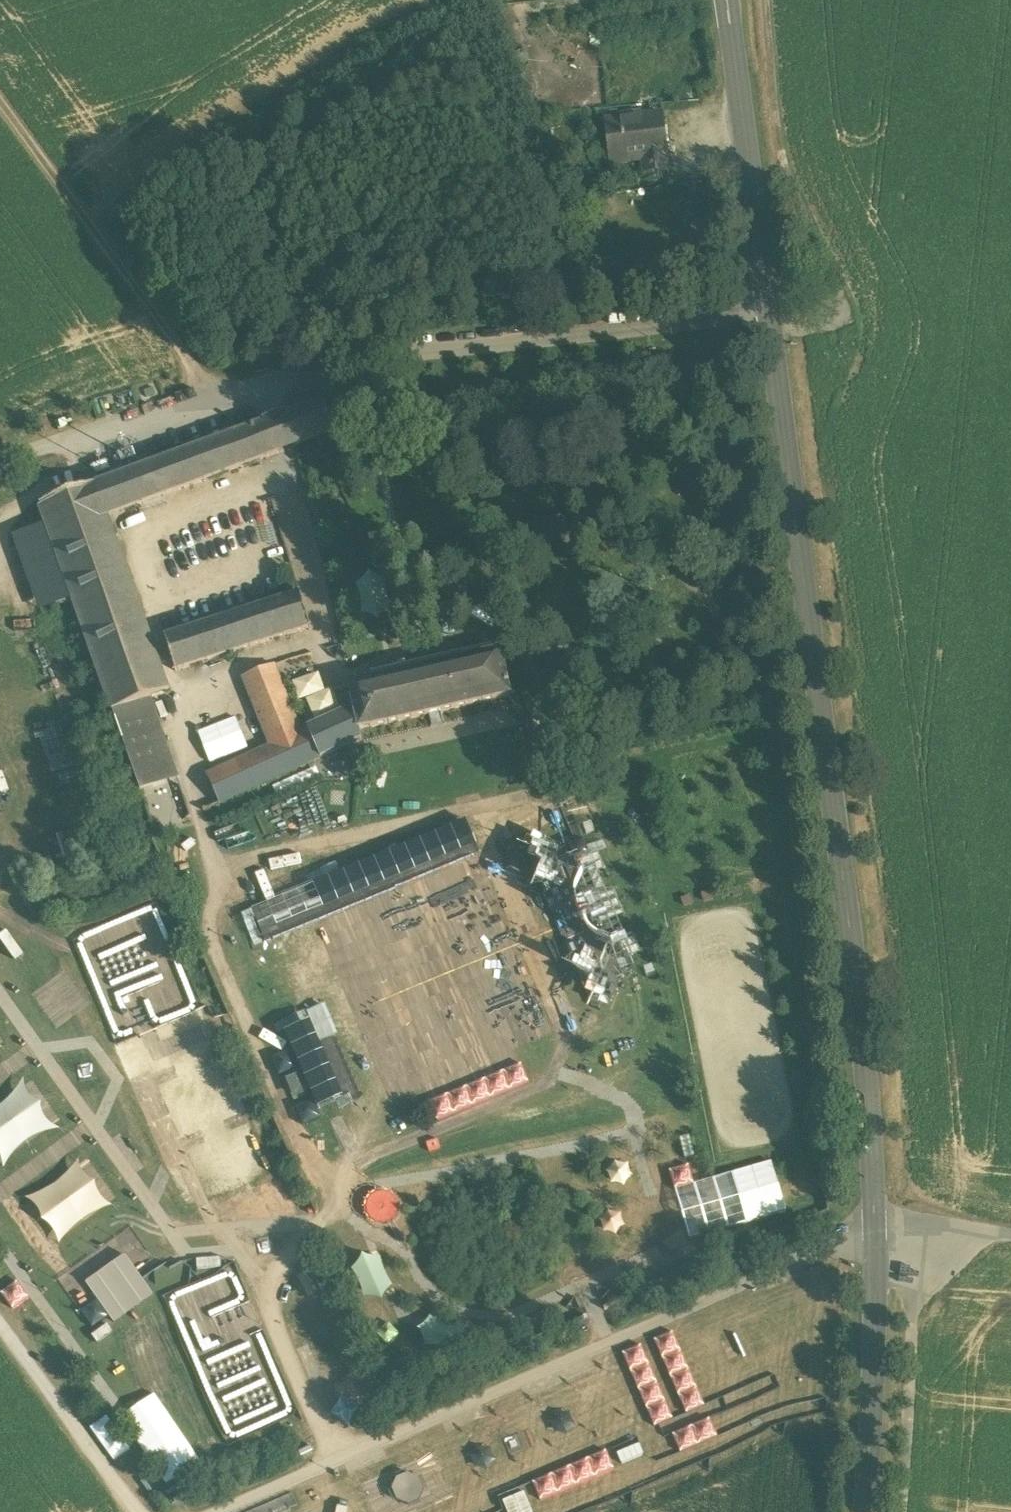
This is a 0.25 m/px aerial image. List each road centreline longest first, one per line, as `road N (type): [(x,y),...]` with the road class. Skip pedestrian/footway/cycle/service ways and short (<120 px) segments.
road 1 (tertiary): [(728,0),(867,1123),(876,1232),(864,1511)]
road 2 (track): [(229,1511),(876,1232),(920,1221),(1010,1231)]
road 3 (track): [(772,332),(851,312),(851,301),(796,183),(779,0)]
road 4 (track): [(0,93),(212,386)]
road 5 (track): [(899,1511),(920,1221)]
road 6 (track): [(138,1511),(0,1325)]

